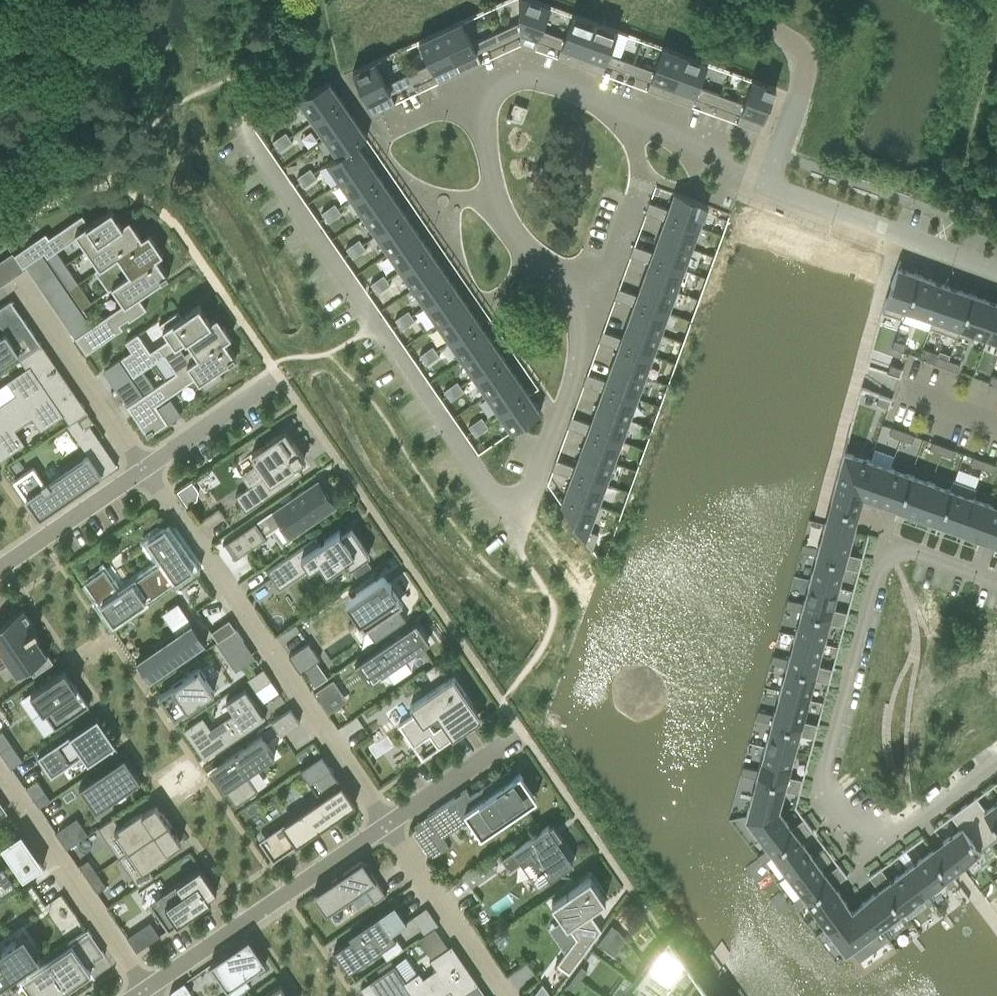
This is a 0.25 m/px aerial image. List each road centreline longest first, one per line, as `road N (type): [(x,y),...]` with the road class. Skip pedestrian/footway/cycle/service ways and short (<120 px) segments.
road 1 (residential): [(600,293),(527,509),(504,513),(243,134)]
road 2 (residential): [(996,583),(887,543),(821,781),(872,836),(889,838),(920,819)]
road 3 (residential): [(150,472),(388,824)]
road 4 (residential): [(144,993),(388,824)]
road 5 (residential): [(144,993),(0,779)]
road 6 (residential): [(996,248),(774,165)]
road 7 (residential): [(484,111),(494,182),(513,231),(562,281),(600,293)]
road 8 (residential): [(20,278),(150,472)]
road 9 (unclassified): [(774,165),(804,89),(804,61),(780,34),(722,0)]
road 10 (residential): [(388,824),(503,995)]
road 11 (residential): [(733,146),(706,191),(678,190),(639,176),(634,139),(642,113)]
road 12 (residential): [(642,113),(531,74),(495,84),(484,111)]
road 13 (residential): [(0,570),(150,472)]
road 14 (residential): [(388,824),(522,731)]
road 15 (residential): [(150,472),(279,375)]

